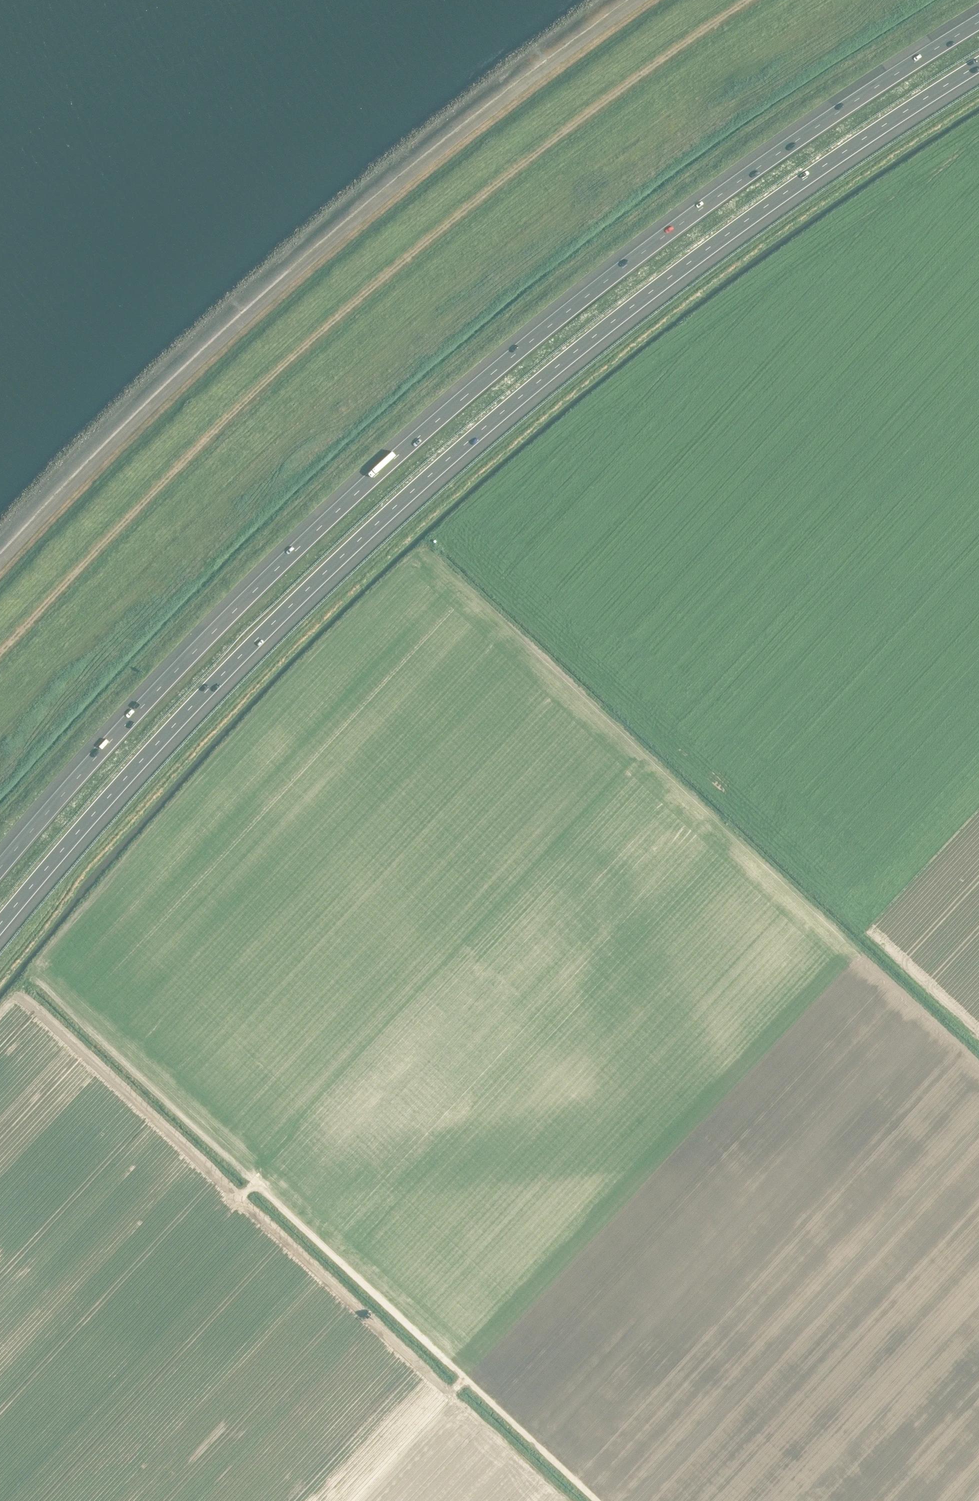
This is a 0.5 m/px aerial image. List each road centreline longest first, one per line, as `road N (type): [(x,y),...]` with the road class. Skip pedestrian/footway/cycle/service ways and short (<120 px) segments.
road 1 (motorway): [(0,926),(250,646),(429,476),(661,283),(978,64)]
road 2 (motorway): [(978,14),(703,198),(456,395),(238,599),(0,858)]
road 3 (track): [(0,648),(141,499),(339,311),(561,131),(745,0)]

